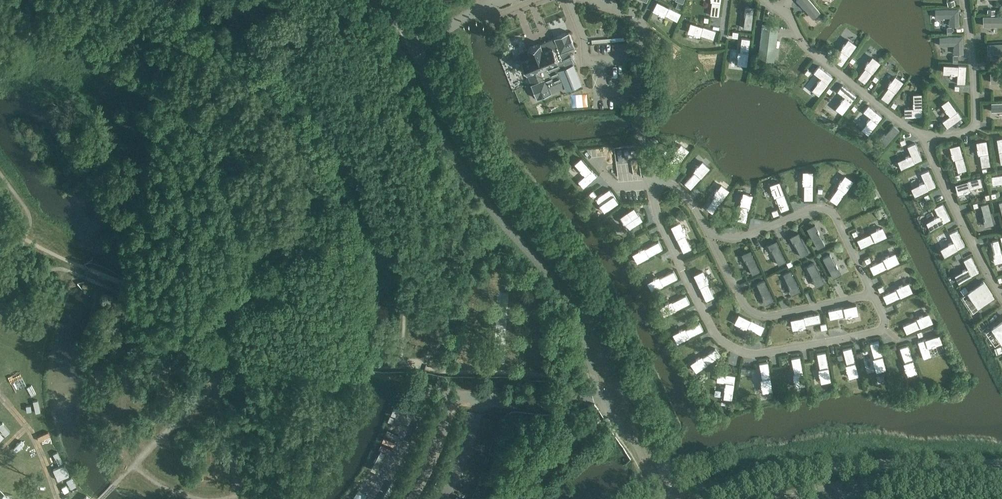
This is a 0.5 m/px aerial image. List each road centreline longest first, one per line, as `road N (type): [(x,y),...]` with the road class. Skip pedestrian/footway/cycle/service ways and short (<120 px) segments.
road 1 (unclassified): [(677,498),(570,276),(484,176),(382,0)]
road 2 (tertiary): [(802,498),(897,482),(1001,485)]

